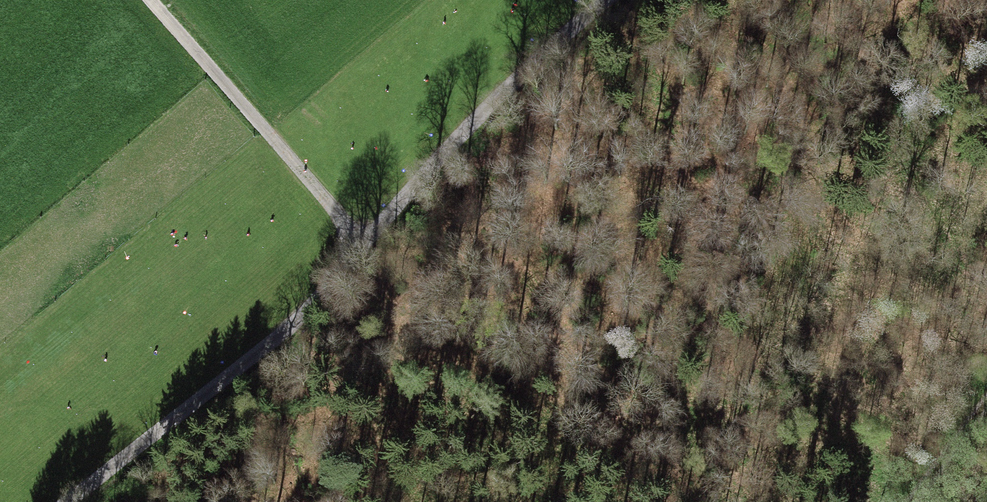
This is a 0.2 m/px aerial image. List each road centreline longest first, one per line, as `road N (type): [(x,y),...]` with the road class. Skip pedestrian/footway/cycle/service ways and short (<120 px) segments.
road 1 (unclassified): [(66,501),(280,335),(473,119),(612,0)]
road 2 (track): [(150,0),(365,244)]
road 3 (track): [(913,501),(986,407)]

